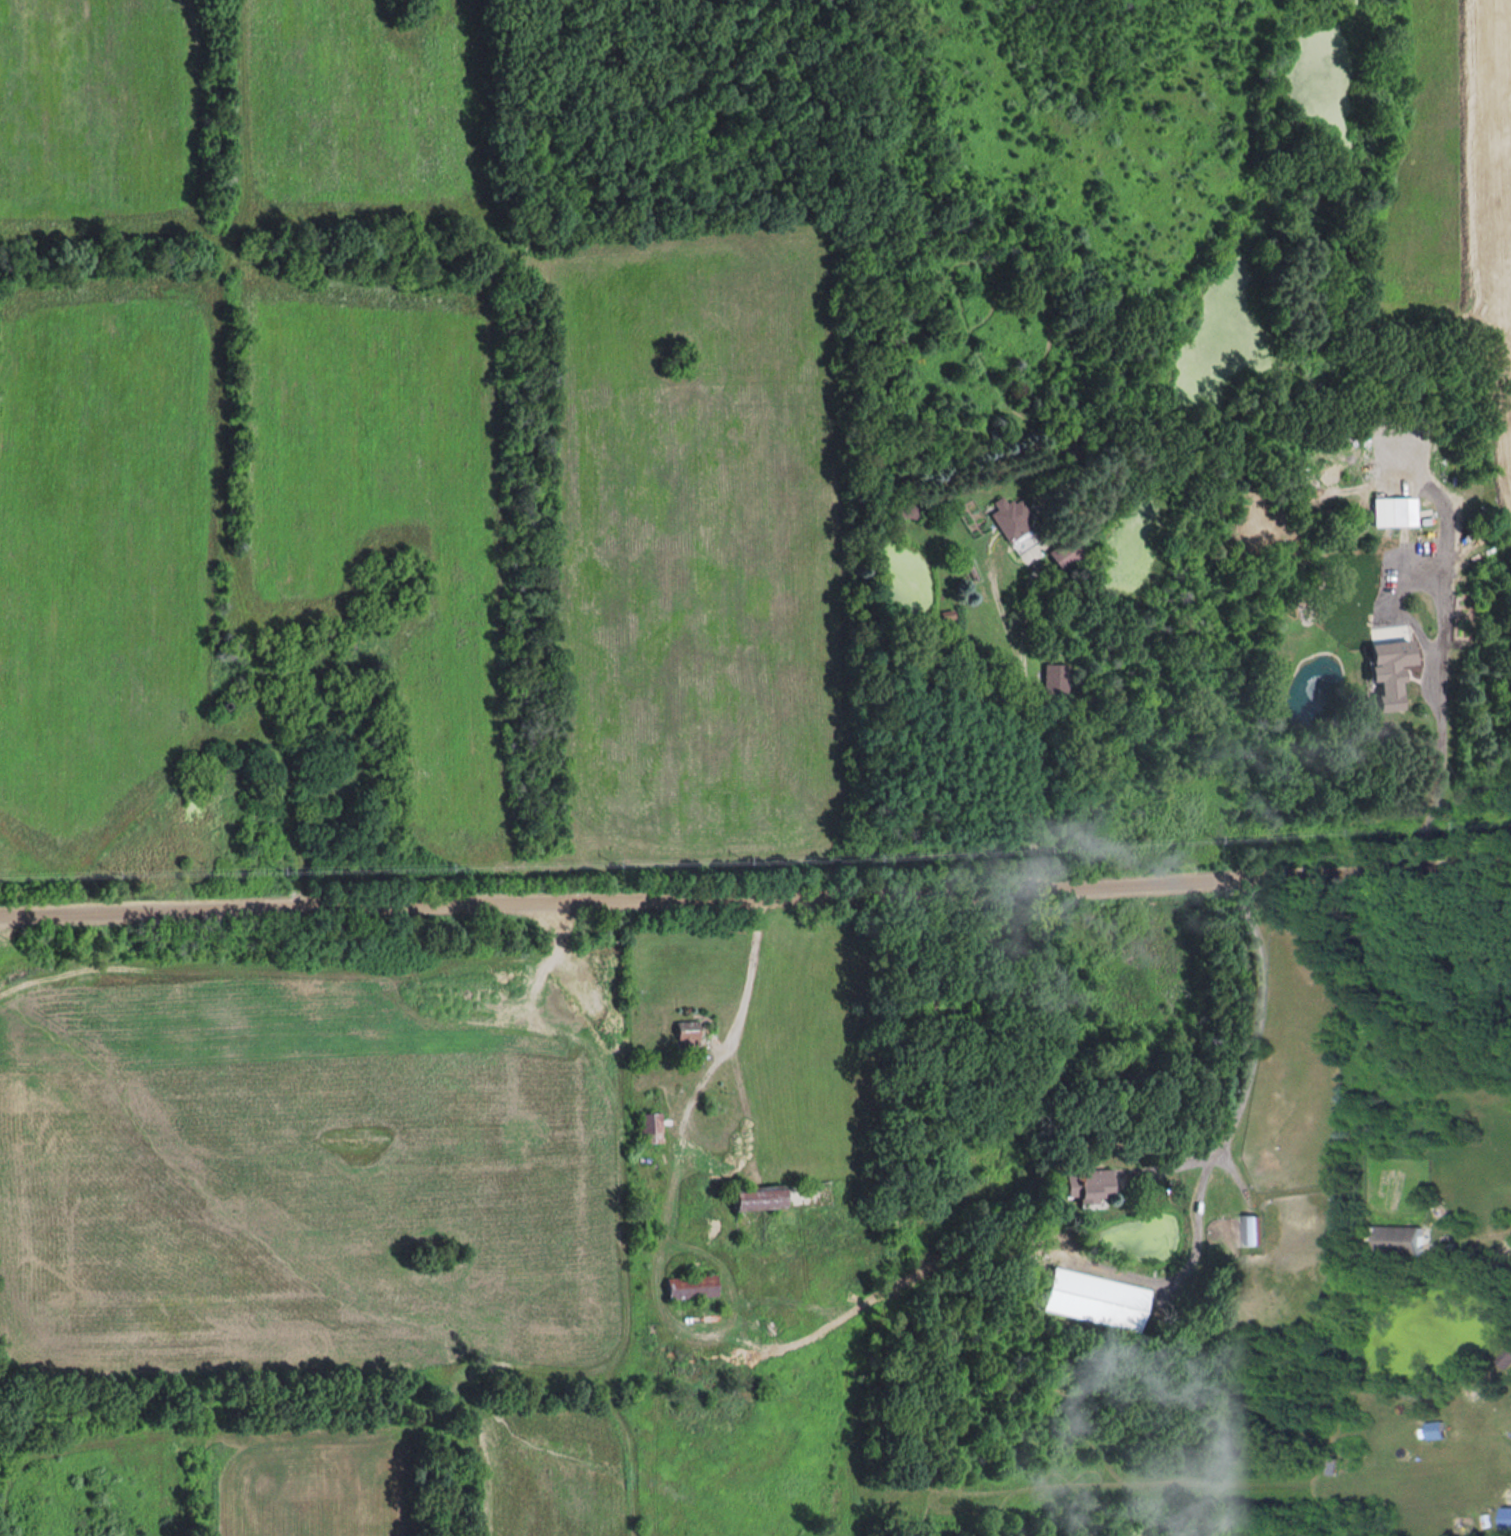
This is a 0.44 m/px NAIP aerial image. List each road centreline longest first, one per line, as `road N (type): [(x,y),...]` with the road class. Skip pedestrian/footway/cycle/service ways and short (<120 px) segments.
road 1 (residential): [(0,914),(1036,891),(1510,863)]

